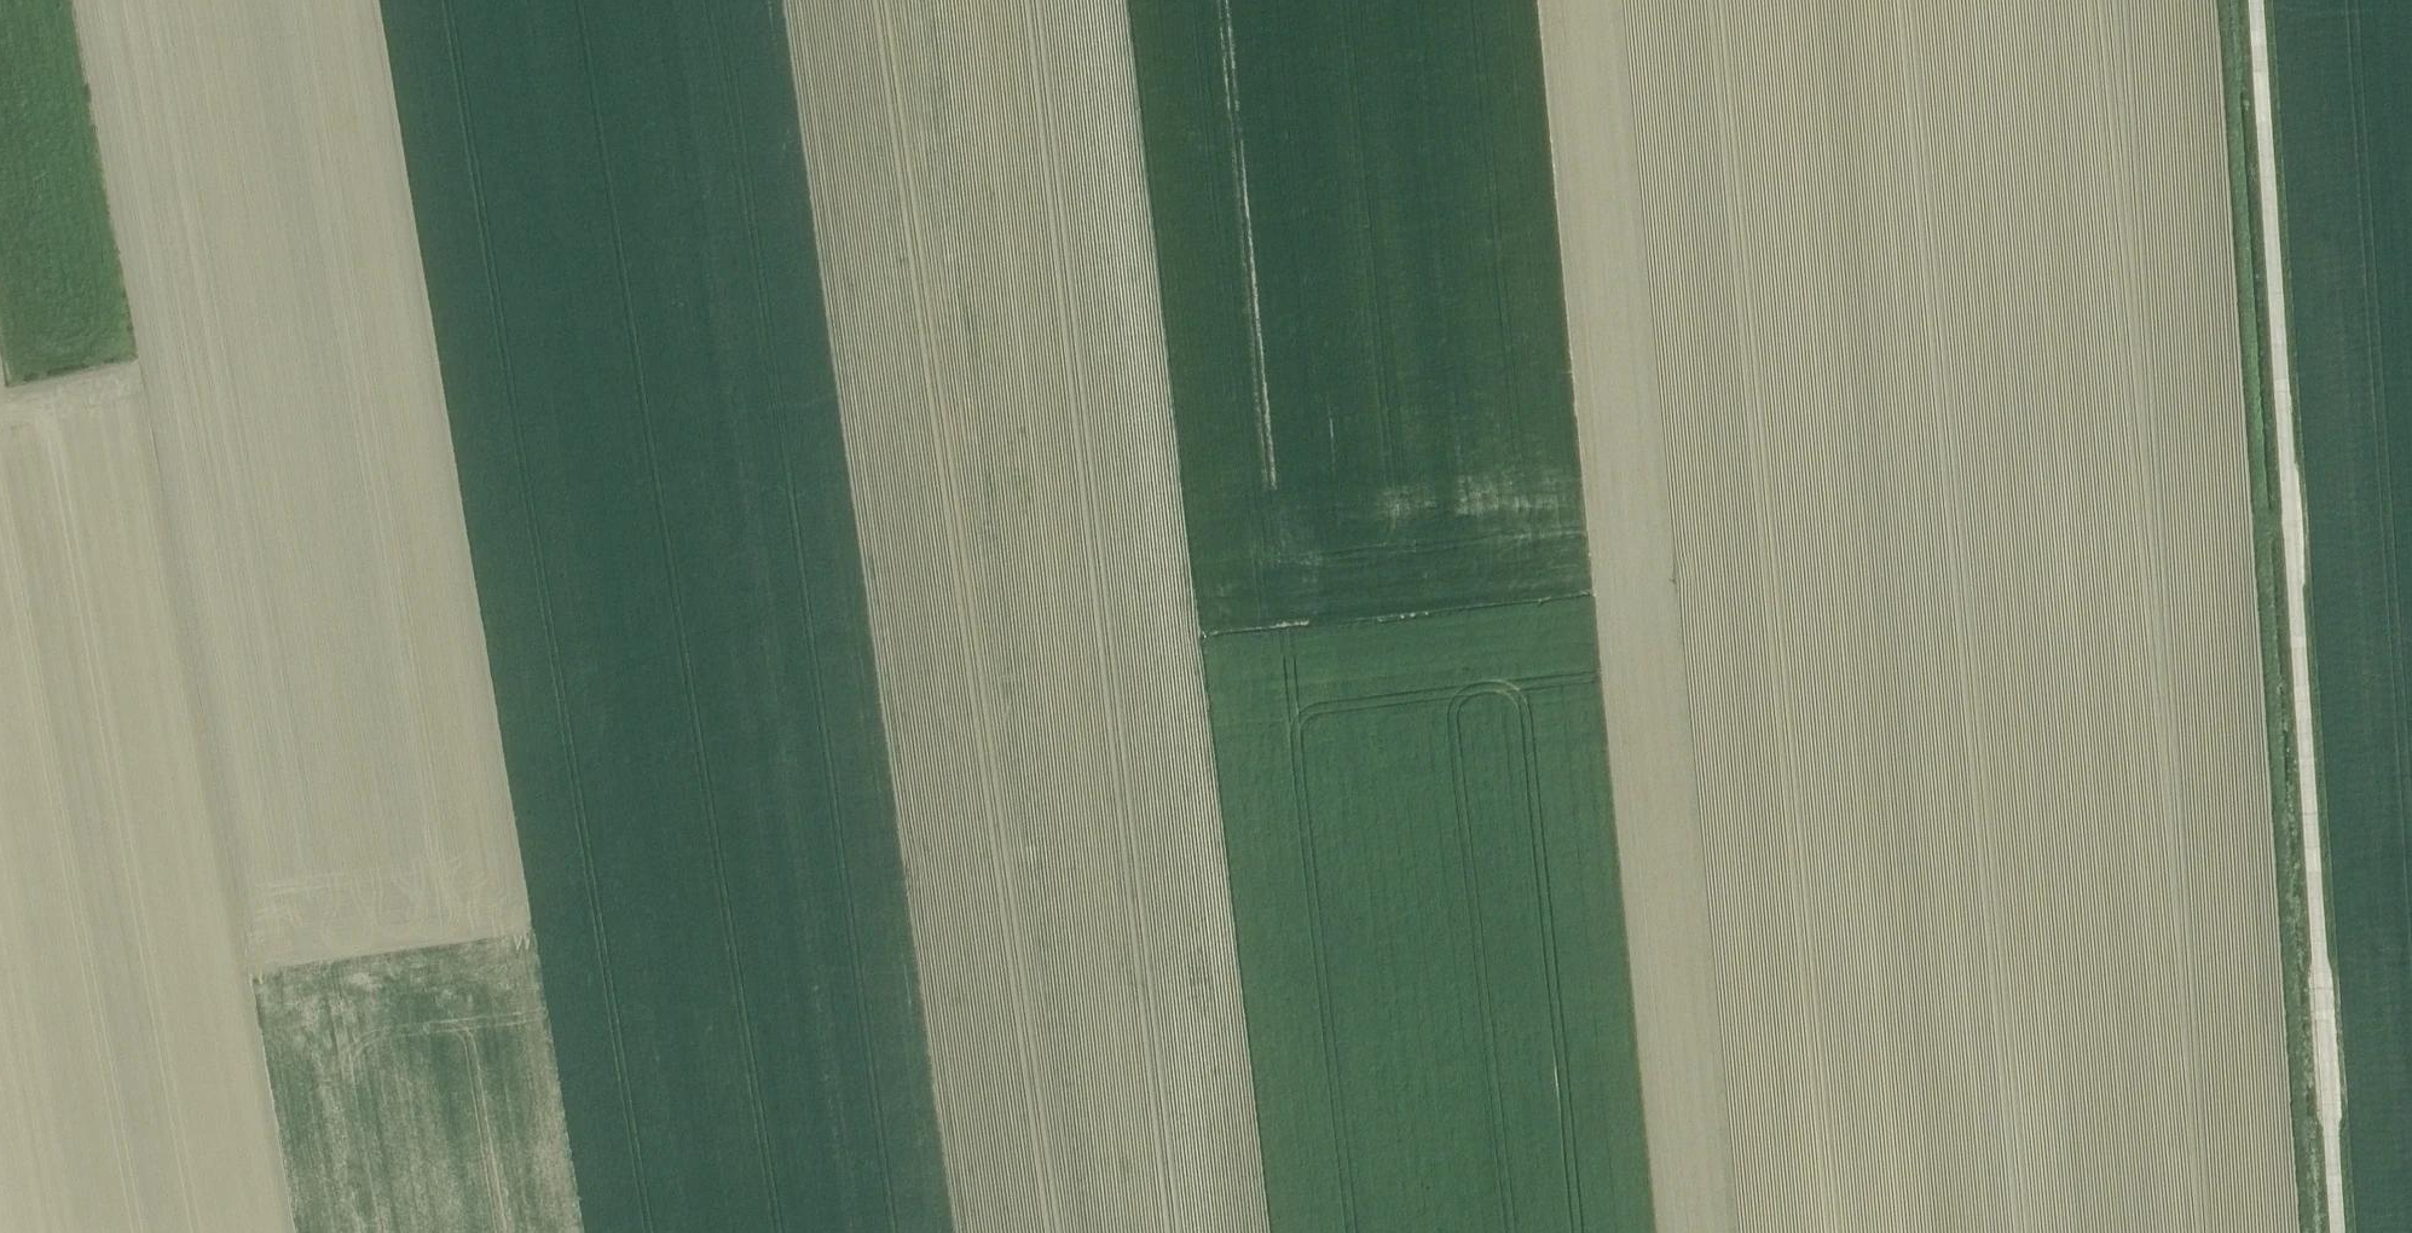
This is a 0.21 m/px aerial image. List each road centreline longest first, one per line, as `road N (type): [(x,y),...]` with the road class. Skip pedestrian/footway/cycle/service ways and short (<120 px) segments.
road 1 (unclassified): [(2257,0),(2339,1232)]

